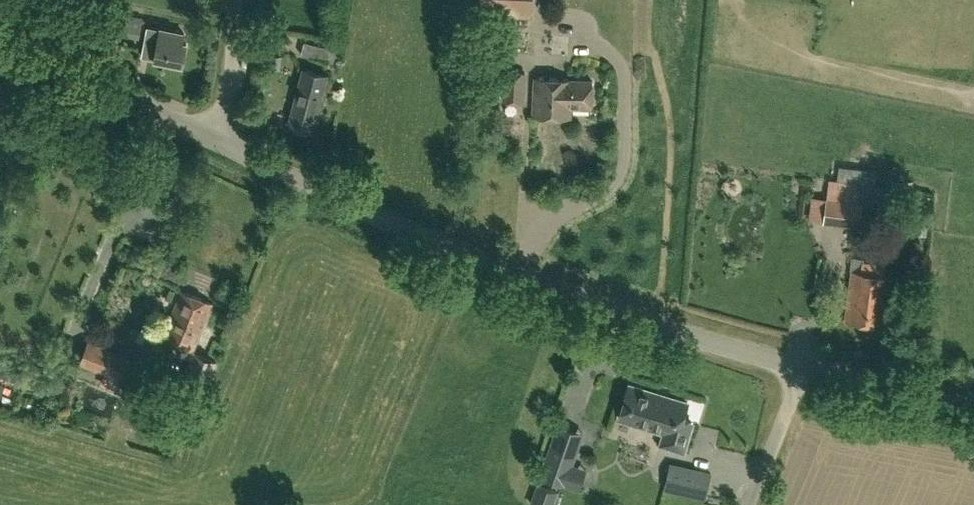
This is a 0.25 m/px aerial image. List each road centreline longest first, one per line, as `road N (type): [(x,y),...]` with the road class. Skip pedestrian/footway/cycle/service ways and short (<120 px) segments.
road 1 (tertiary): [(973,402),(800,367),(507,273),(227,143)]
road 2 (tertiary): [(227,143),(0,42)]
road 3 (unclassified): [(227,143),(234,0)]

